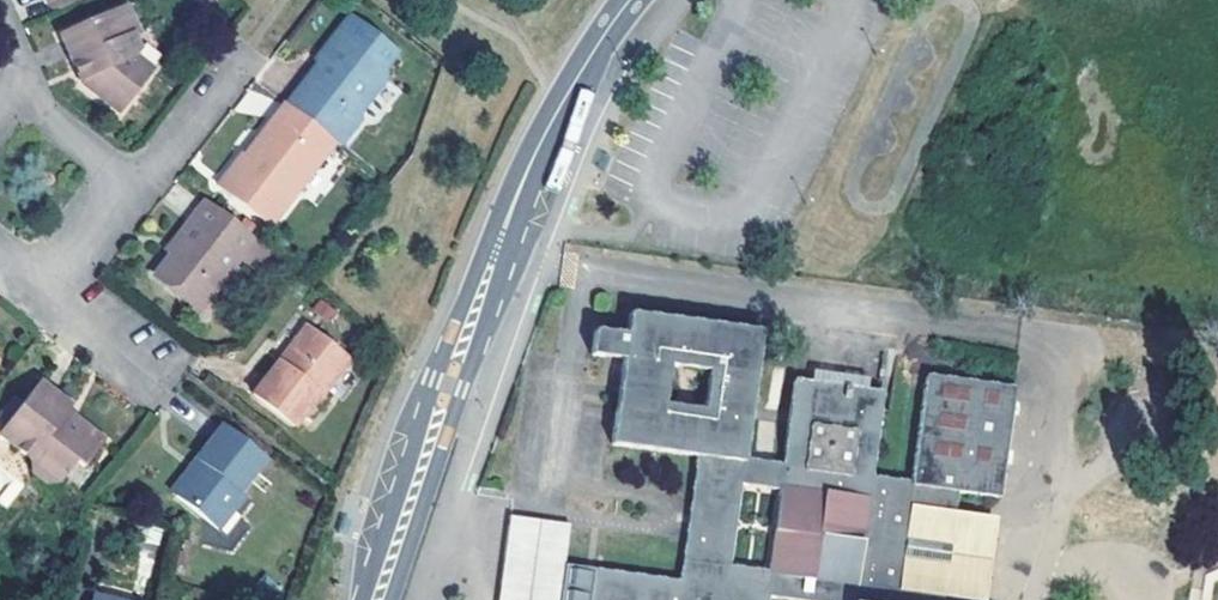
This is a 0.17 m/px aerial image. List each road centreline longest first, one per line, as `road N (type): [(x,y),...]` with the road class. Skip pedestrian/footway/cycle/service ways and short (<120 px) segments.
road 1 (tertiary): [(378,599),(510,211),(559,106),(629,0)]
road 2 (residential): [(126,175),(161,164),(252,45)]
road 3 (residential): [(42,289),(126,175)]
road 4 (residential): [(42,289),(146,373)]
road 5 (residential): [(126,175),(40,107),(22,109)]

